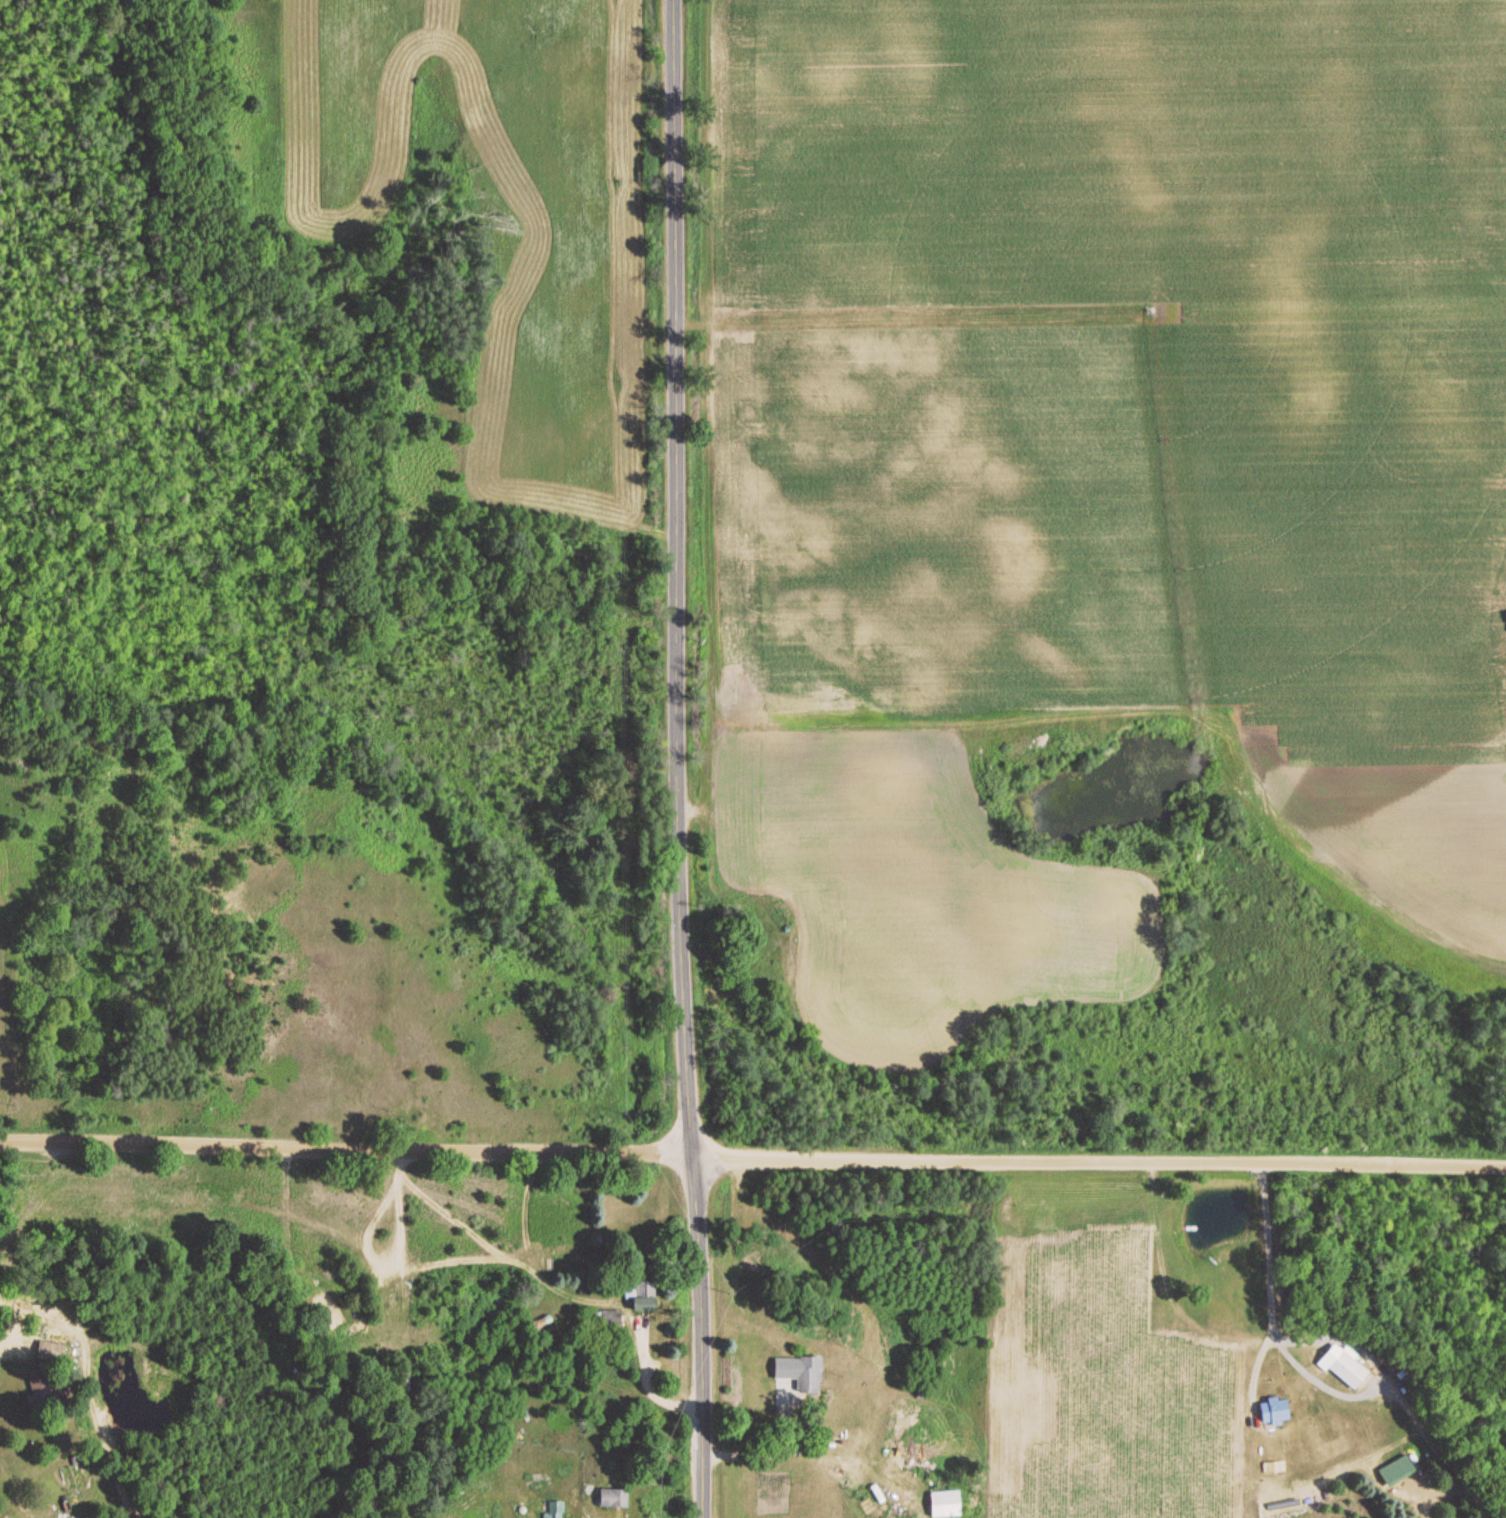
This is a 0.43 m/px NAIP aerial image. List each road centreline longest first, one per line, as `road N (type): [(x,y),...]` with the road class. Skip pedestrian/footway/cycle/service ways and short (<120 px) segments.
road 1 (tertiary): [(701,1517),(697,1158),(681,952),(675,0)]
road 2 (residential): [(0,1147),(697,1158),(1505,1157)]

